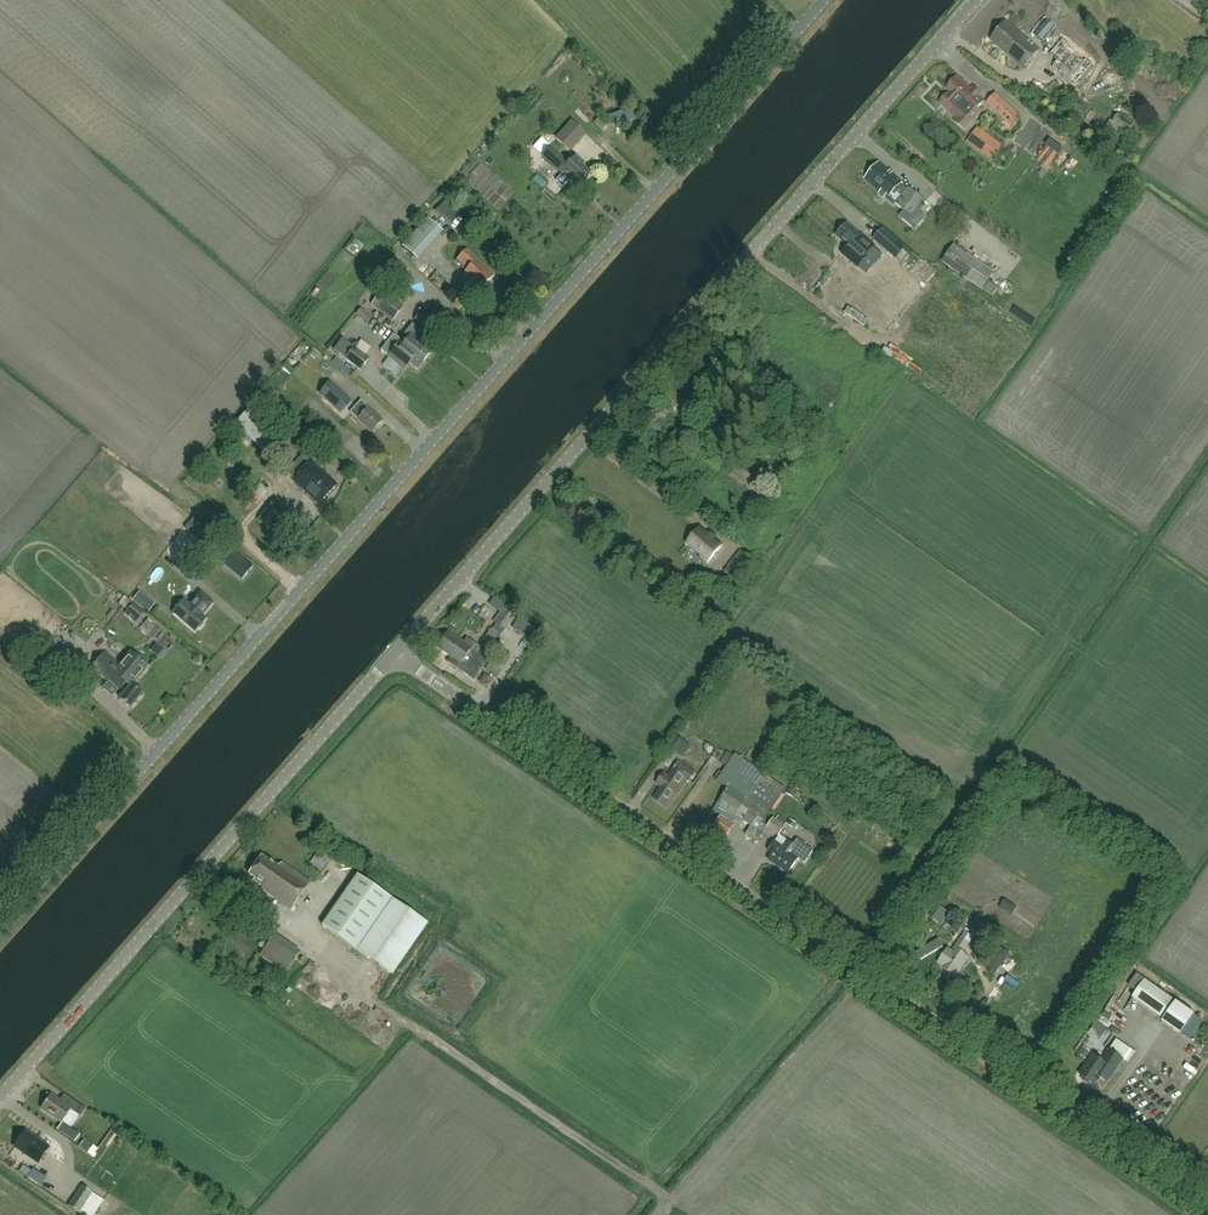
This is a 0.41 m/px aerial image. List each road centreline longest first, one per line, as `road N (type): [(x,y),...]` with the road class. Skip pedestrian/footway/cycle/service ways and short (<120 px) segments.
road 1 (unclassified): [(0,938),(828,0)]
road 2 (unclassified): [(1207,1211),(393,656)]
road 3 (tertiary): [(393,656),(976,0)]
road 4 (tertiary): [(0,1098),(393,656)]

